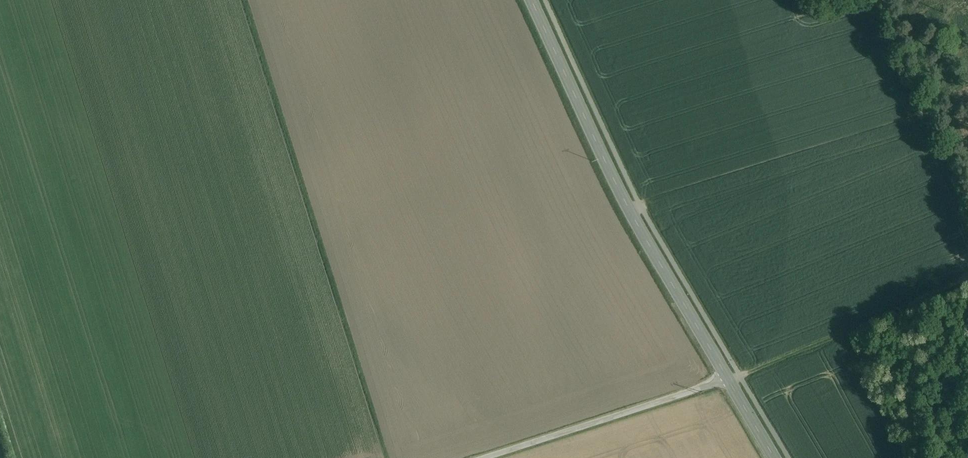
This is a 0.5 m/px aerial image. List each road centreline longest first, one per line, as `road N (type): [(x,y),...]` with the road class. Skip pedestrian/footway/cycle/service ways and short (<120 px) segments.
road 1 (track): [(243,0),(385,457)]
road 2 (secondary): [(531,0),(616,185),(728,380)]
road 3 (residential): [(483,457),(728,380)]
road 4 (track): [(967,291),(741,375)]

